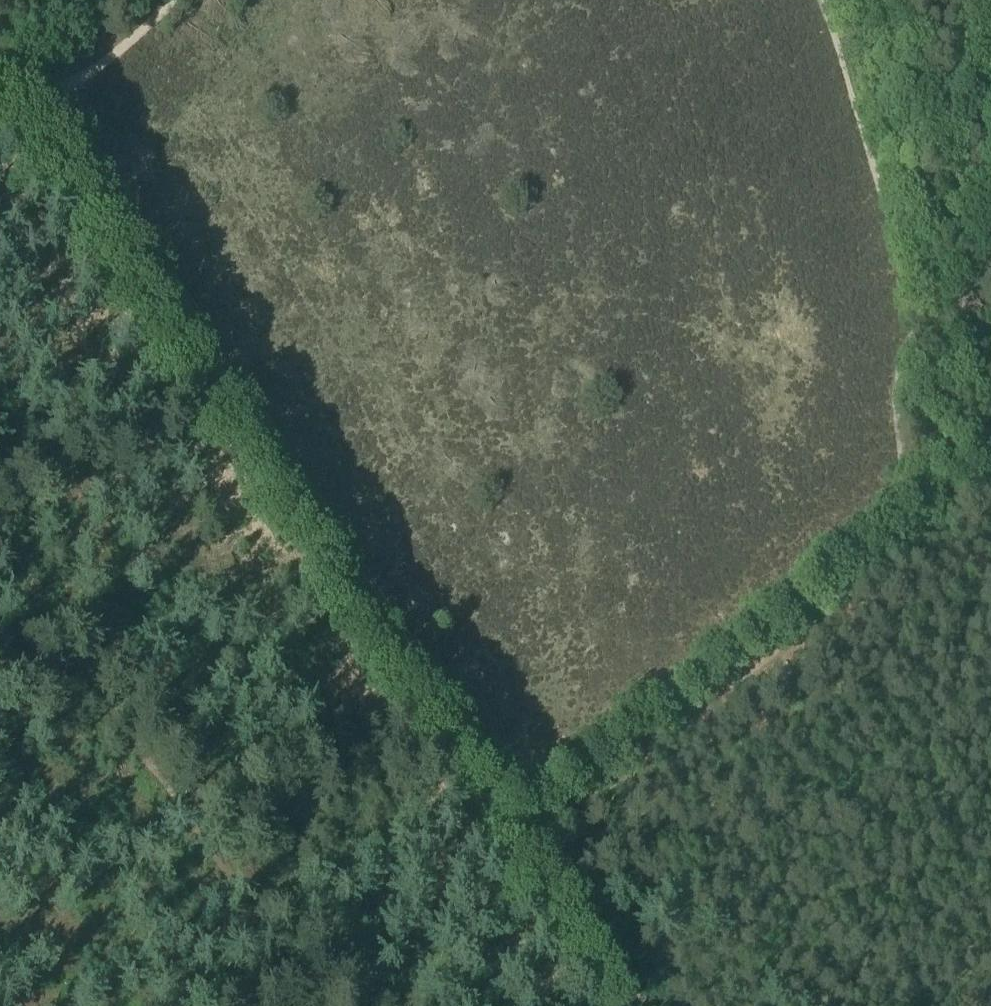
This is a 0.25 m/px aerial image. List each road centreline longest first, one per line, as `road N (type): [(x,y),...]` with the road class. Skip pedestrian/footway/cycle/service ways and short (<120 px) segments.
road 1 (track): [(887,567),(911,338),(924,290),(901,255),(823,0)]
road 2 (track): [(336,520),(74,127),(55,37)]
road 3 (track): [(314,1005),(0,538)]
road 4 (track): [(526,831),(887,567)]
road 5 (track): [(526,831),(336,520)]
road 6 (track): [(76,653),(336,520)]
road 7 (track): [(941,247),(869,0)]
road 8 (track): [(636,1005),(557,893),(526,831)]
road 9 (track): [(172,0),(68,84),(0,86)]
road 10 (track): [(887,567),(990,486)]
road 11 (track): [(990,126),(941,247)]

